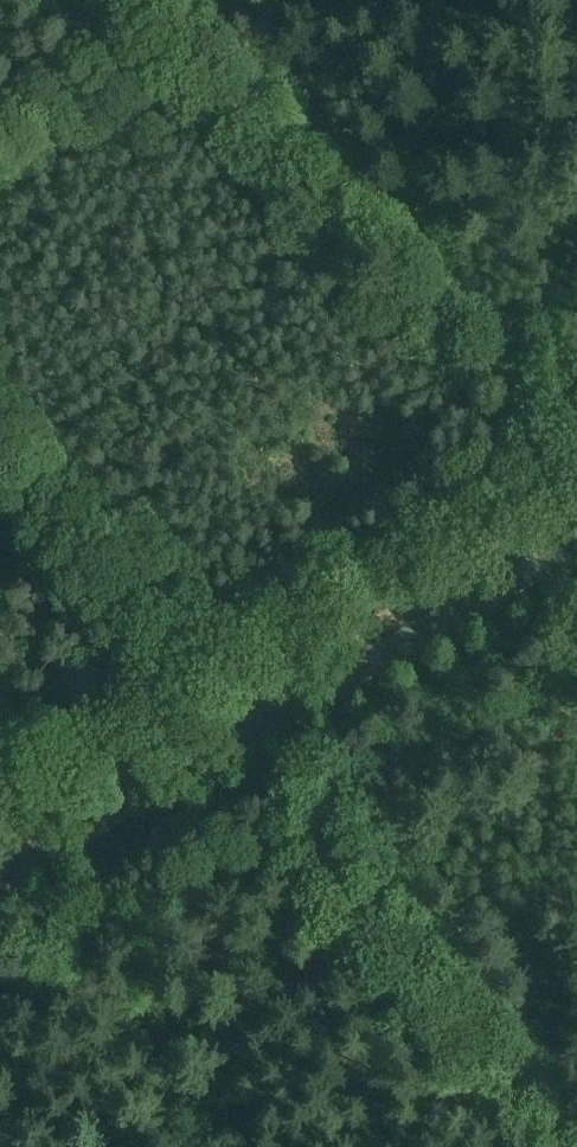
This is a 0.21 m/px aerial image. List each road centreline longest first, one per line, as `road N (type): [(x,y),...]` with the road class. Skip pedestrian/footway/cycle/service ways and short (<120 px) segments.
road 1 (track): [(552,1146),(0,461)]
road 2 (tertiary): [(0,874),(576,543)]
road 3 (track): [(133,0),(568,470)]
road 4 (track): [(166,36),(0,133)]

